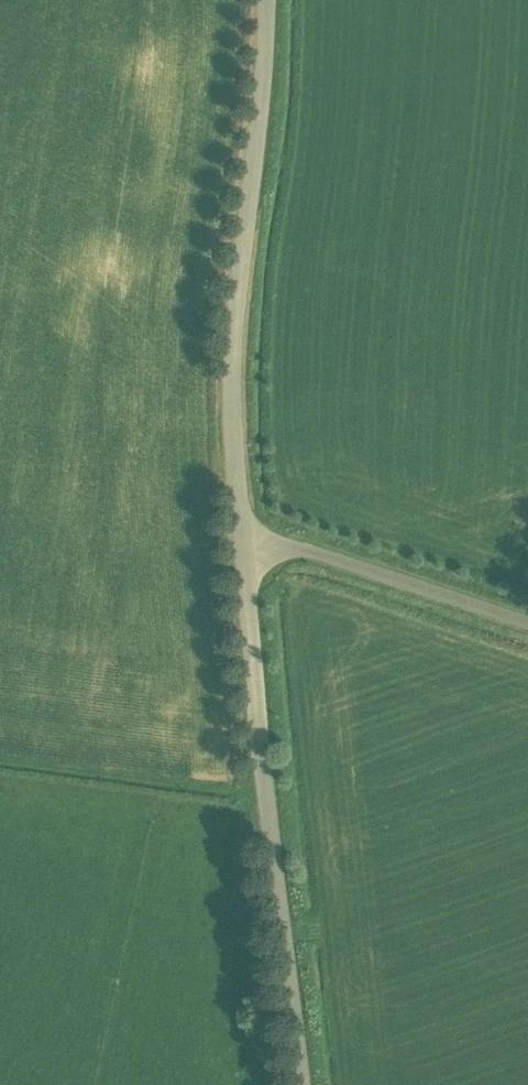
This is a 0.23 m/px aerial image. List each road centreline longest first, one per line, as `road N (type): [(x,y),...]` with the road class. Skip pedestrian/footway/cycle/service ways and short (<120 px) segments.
road 1 (unclassified): [(244,548),(234,388),(267,93),(269,0)]
road 2 (unclassified): [(302,1084),(264,796),(244,548)]
road 3 (unclassified): [(527,620),(298,548),(244,548)]

